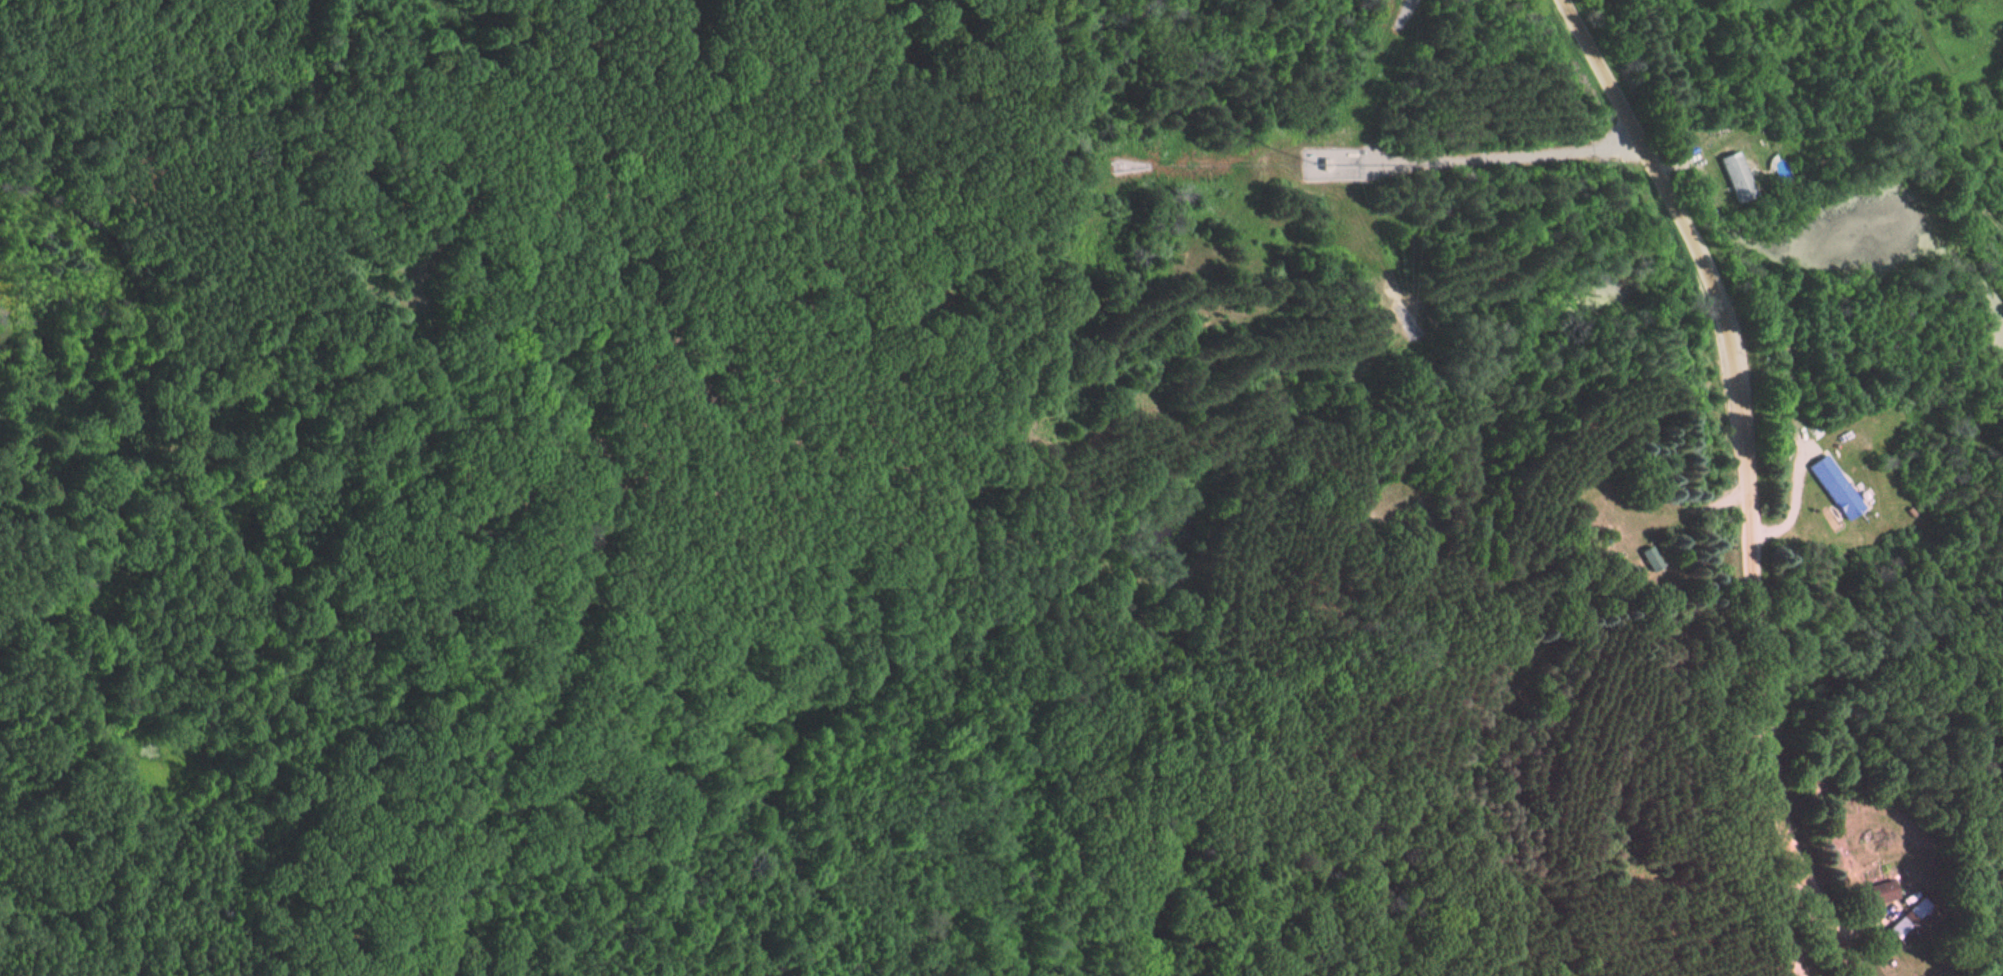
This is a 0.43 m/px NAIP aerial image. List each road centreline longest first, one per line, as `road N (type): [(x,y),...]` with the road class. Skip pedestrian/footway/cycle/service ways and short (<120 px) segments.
road 1 (residential): [(1871,975),(1802,862),(1777,777),(1743,352),(1692,230),(1572,0)]

